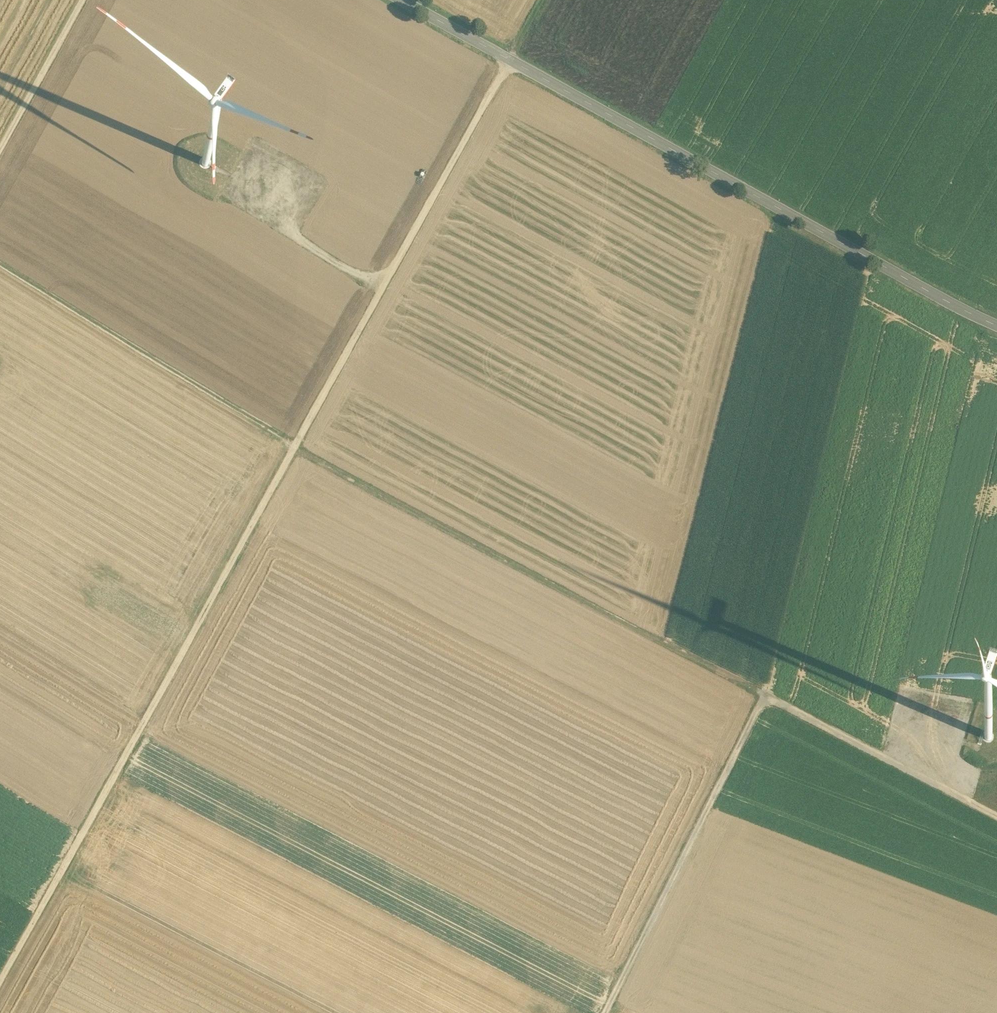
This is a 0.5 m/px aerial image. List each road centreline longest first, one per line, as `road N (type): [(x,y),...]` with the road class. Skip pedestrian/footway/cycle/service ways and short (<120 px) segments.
road 1 (track): [(0,266),(410,511),(996,817)]
road 2 (track): [(0,985),(513,66)]
road 3 (secondary): [(996,327),(394,0)]
road 4 (track): [(618,1012),(774,703)]
road 5 (track): [(383,289),(230,195)]
road 6 (track): [(86,0),(0,153)]

